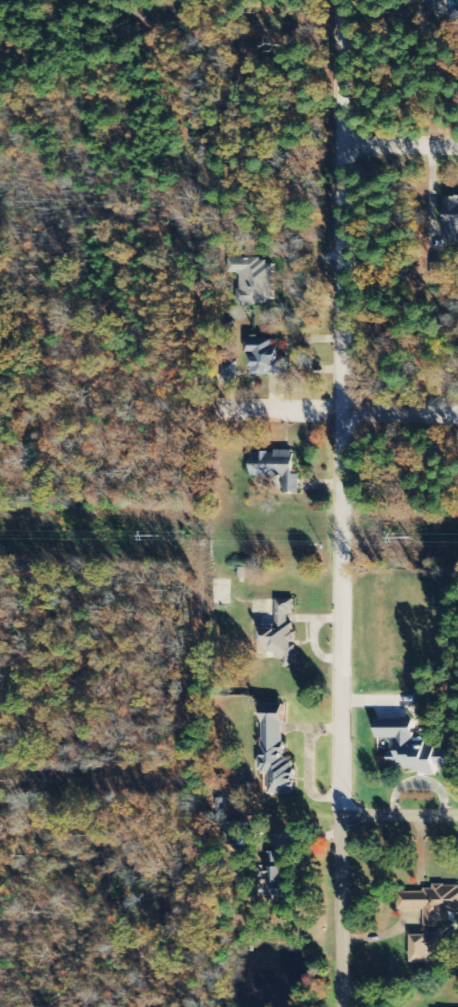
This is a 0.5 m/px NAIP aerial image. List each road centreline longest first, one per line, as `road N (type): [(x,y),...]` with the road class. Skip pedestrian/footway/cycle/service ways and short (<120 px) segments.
road 1 (residential): [(344,411),(343,1006)]
road 2 (residential): [(342,0),(344,411)]
road 3 (residential): [(217,410),(344,411)]

